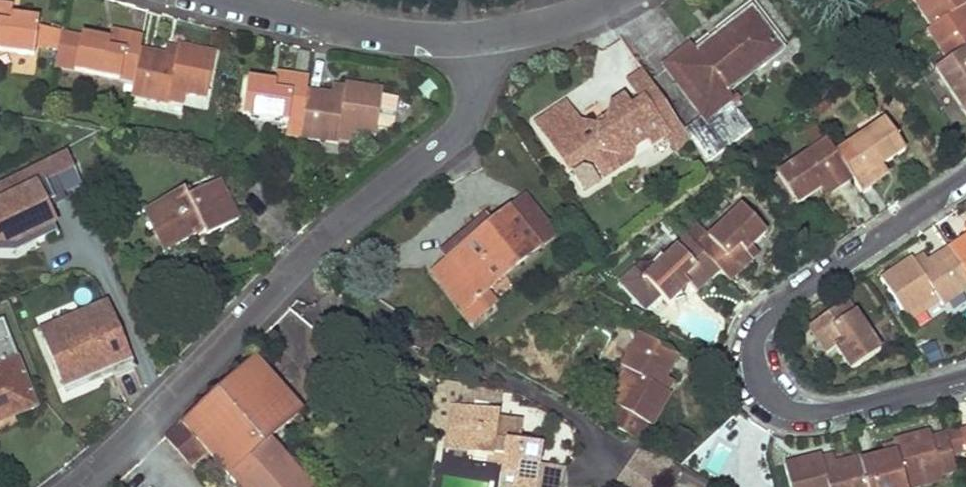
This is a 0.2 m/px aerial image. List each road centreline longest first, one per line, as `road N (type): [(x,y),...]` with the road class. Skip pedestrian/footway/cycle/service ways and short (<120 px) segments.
road 1 (residential): [(80,486),(338,224),(446,136),(467,98),(480,37)]
road 2 (residential): [(965,173),(774,313),(755,347),(760,383),(772,399),(808,412),(965,376)]
road 3 (residential): [(244,0),(390,31),(480,37)]
road 4 (residential): [(480,37),(542,27),(611,0)]

